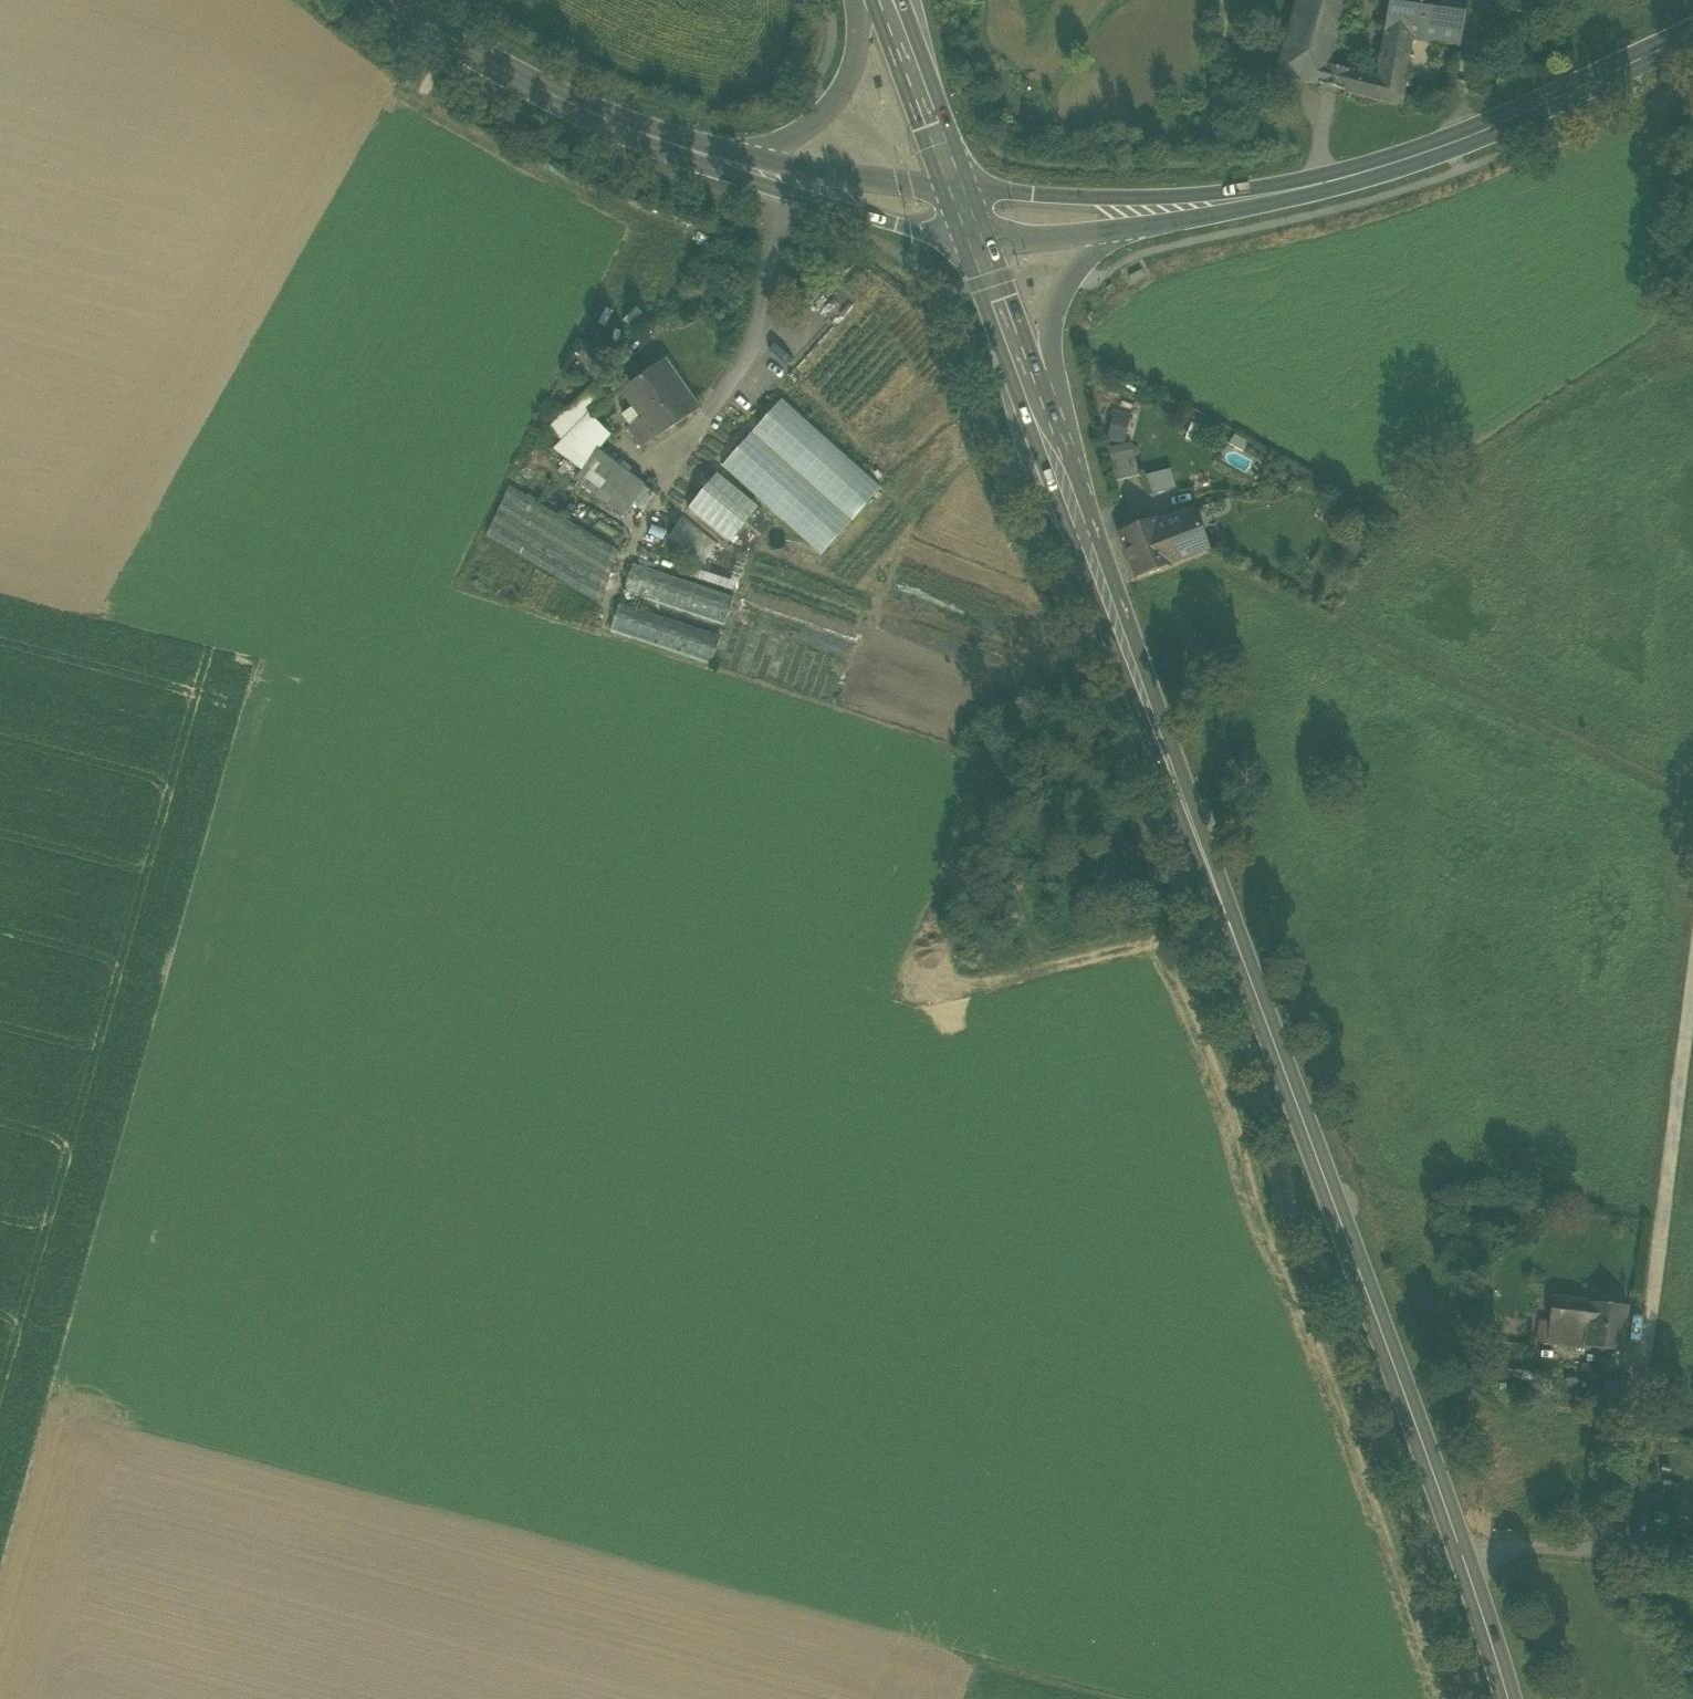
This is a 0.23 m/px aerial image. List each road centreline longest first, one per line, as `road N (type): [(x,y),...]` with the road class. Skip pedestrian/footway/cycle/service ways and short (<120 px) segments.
road 1 (secondary): [(1460,1547),(1057,469)]
road 2 (unclassified): [(1692,959),(1620,1548),(1460,1547)]
road 3 (tertiary): [(1692,34),(1429,152),(1283,193)]
road 4 (tertiary): [(1283,193),(1106,199),(957,188)]
road 5 (tertiary): [(671,143),(786,192),(975,239)]
road 6 (tertiary): [(671,143),(476,57),(395,0)]
road 7 (secondary): [(1057,469),(1052,326),(1072,275),(1128,228)]
road 8 (secondary): [(1057,469),(975,239)]
road 9 (tertiary): [(957,188),(743,155)]
road 10 (secondary): [(859,0),(858,52),(832,105),(810,125),(743,155)]
road 11 (secondary): [(957,188),(887,0)]
road 12 (tertiary): [(1128,228),(1283,193)]
road 13 (secondary): [(1509,1698),(1460,1547)]
road 14 (tertiary): [(975,239),(1128,228)]

